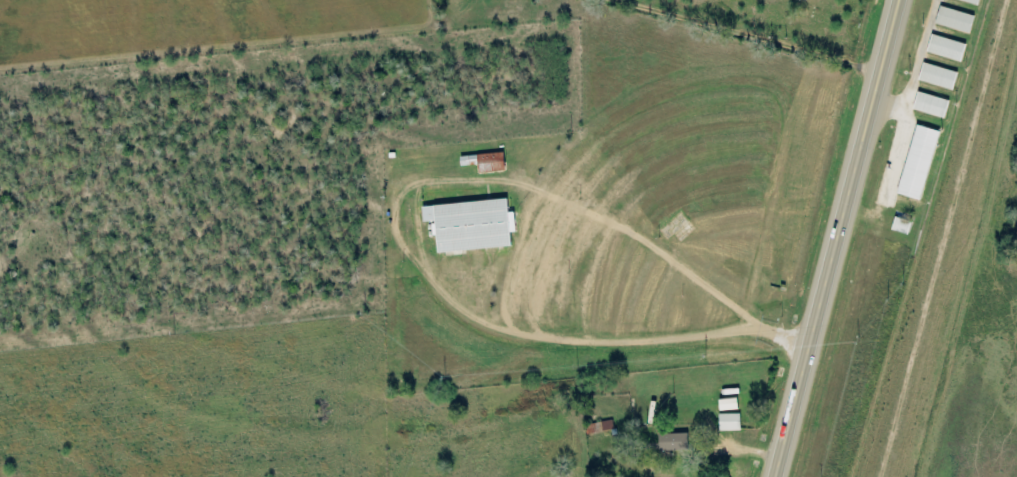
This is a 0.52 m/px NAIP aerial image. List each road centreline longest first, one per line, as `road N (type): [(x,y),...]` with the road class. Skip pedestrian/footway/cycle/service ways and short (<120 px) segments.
road 1 (trunk): [(904,0),(780,476)]
road 2 (residential): [(870,134),(551,43),(504,0)]

